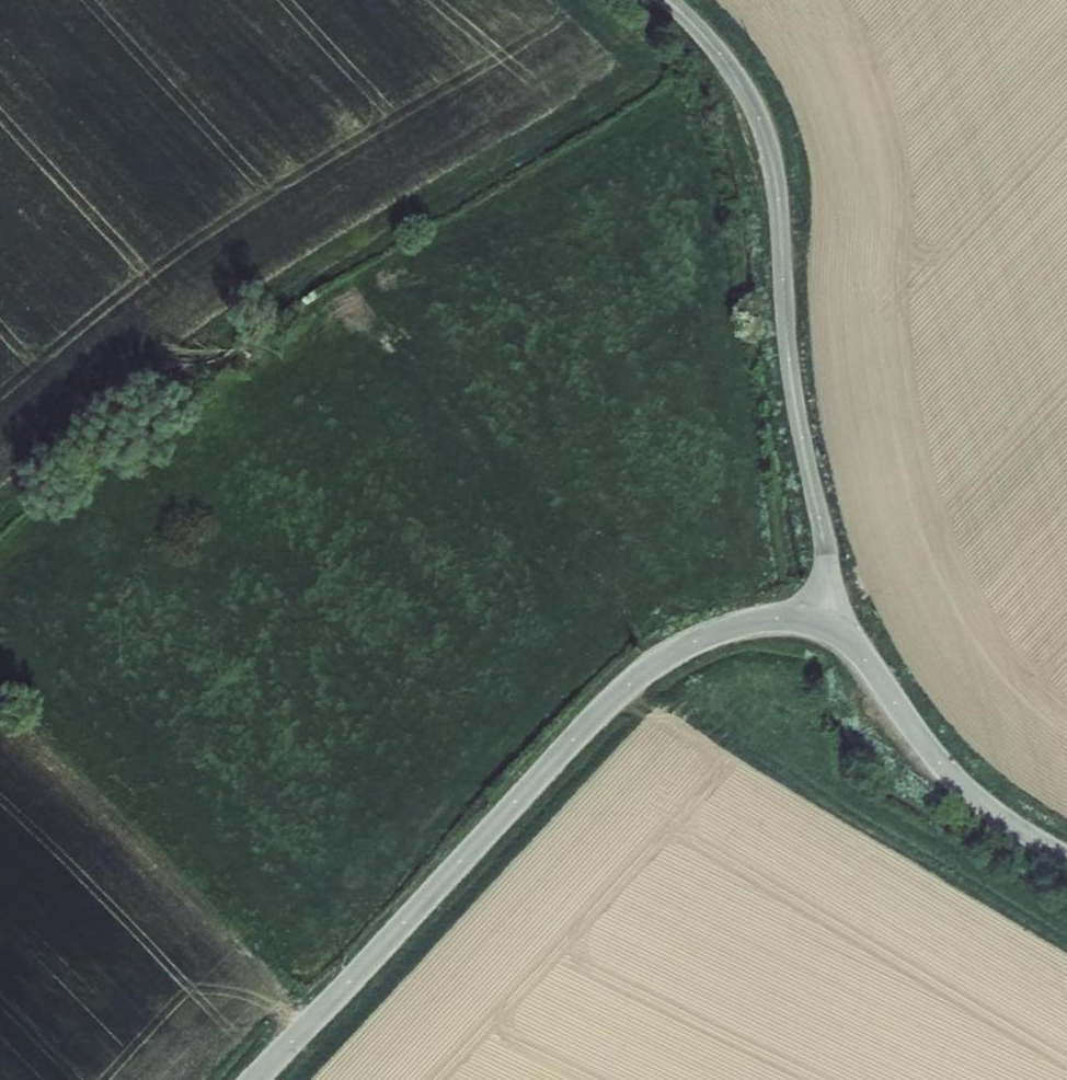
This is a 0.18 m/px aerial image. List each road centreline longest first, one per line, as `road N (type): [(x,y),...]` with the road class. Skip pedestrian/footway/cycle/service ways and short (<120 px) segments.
road 1 (tertiary): [(255,1079),(638,674),(727,628),(794,621),(835,629)]
road 2 (unclassified): [(669,0),(732,68),(765,131),(780,209),(791,374),(835,629)]
road 3 (tertiary): [(835,629),(958,781),(1066,858)]

